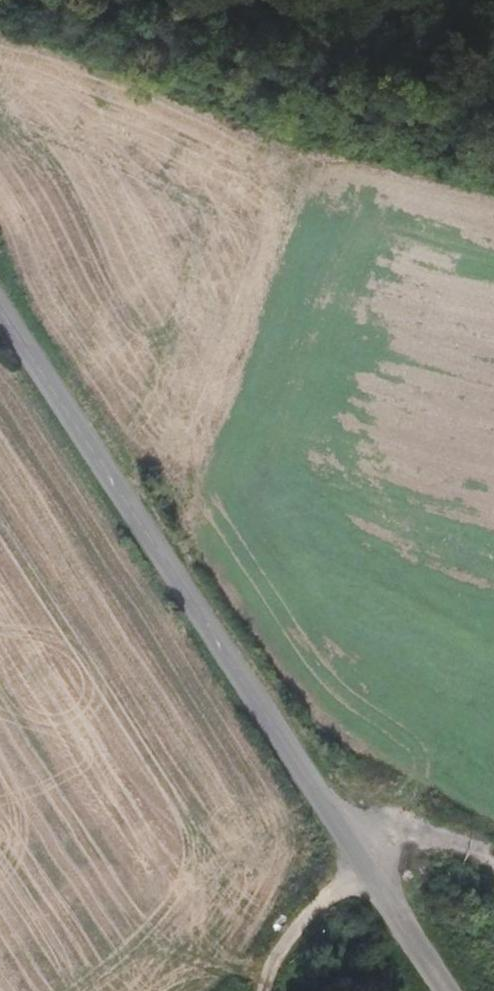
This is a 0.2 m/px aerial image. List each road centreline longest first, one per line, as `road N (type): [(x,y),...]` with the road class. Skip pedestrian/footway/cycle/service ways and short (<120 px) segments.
road 1 (unclassified): [(0,306),(135,528),(455,990)]
road 2 (track): [(188,0),(493,97)]
road 3 (track): [(493,859),(462,840),(425,832),(357,845),(257,990)]

